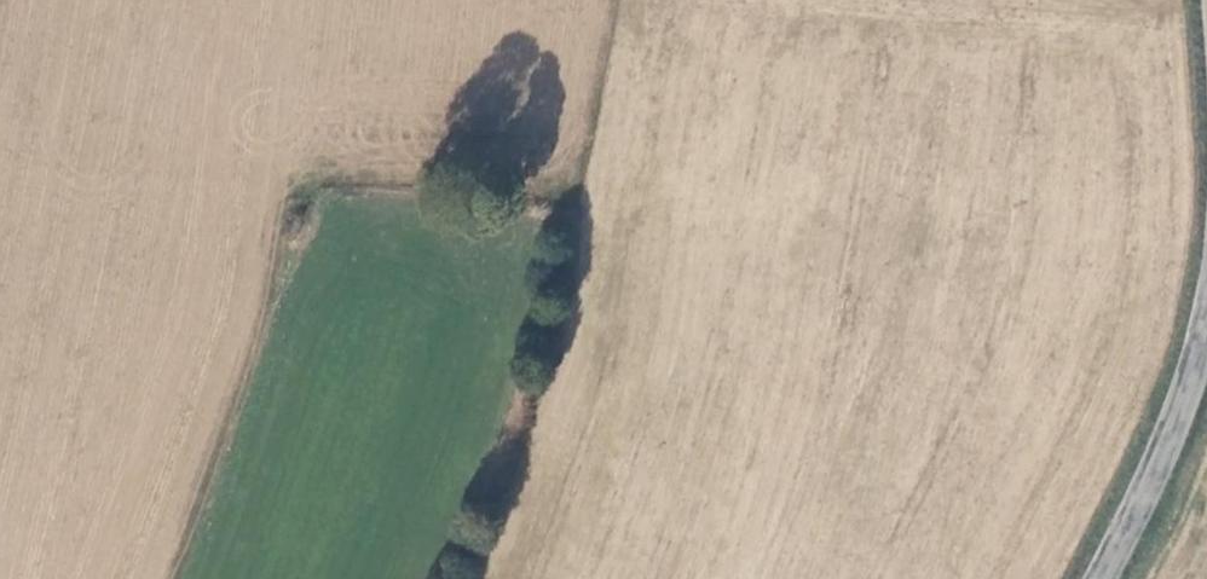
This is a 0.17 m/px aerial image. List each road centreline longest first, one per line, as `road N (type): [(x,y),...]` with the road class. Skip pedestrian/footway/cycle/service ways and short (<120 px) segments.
road 1 (tertiary): [(1103,578),(1206,336)]

